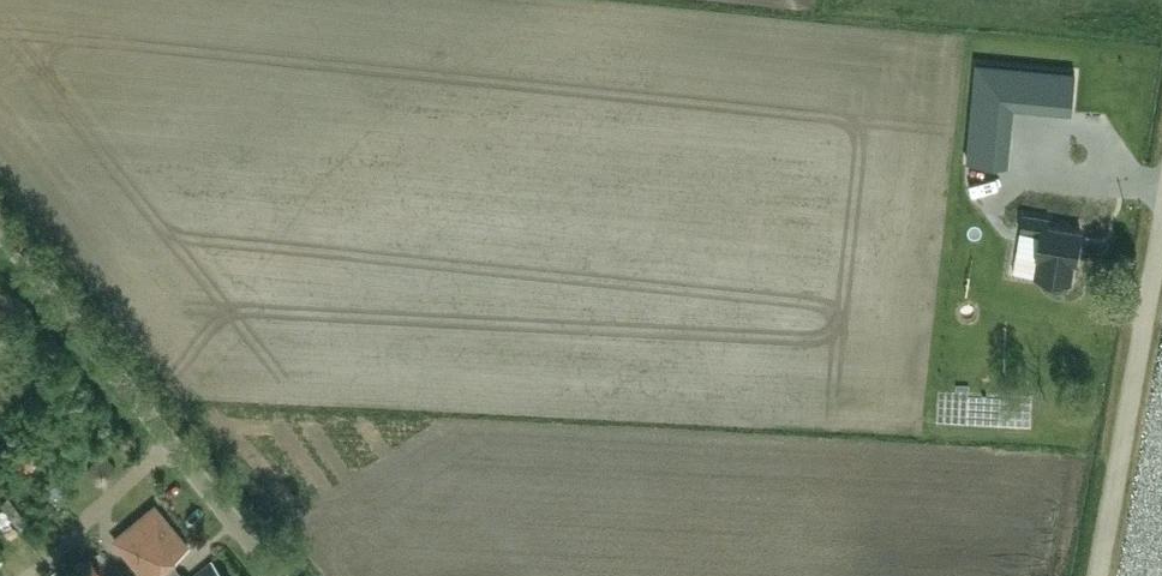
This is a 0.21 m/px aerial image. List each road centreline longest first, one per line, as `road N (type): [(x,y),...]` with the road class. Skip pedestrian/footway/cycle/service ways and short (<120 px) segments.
road 1 (unclassified): [(265,575),(0,232)]
road 2 (unclassified): [(1104,575),(1161,267)]

